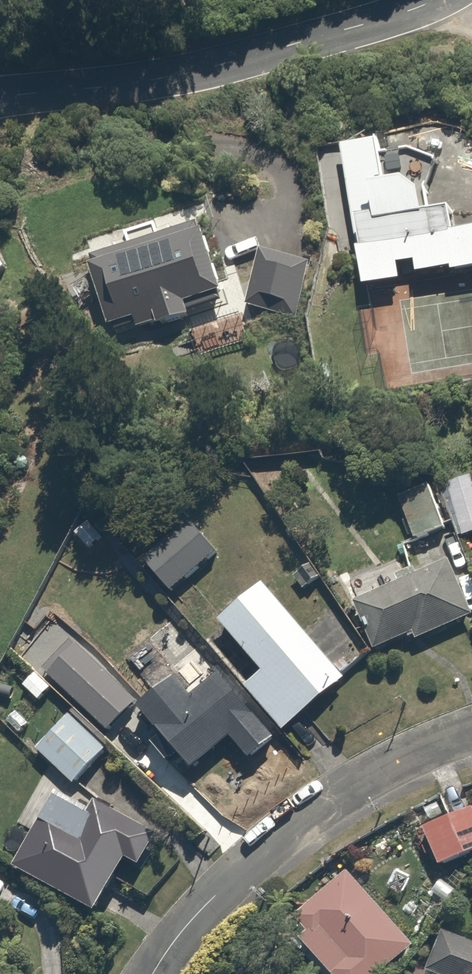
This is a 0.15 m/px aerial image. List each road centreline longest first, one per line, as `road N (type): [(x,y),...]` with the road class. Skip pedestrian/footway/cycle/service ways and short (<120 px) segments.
road 1 (unclassified): [(445,0),(216,68),(0,100)]
road 2 (residential): [(153,973),(199,918),(320,814),(471,735)]

